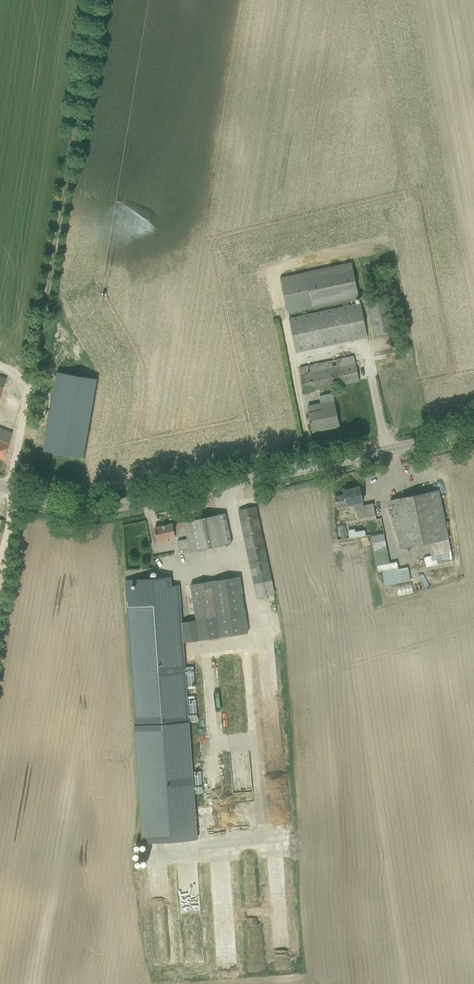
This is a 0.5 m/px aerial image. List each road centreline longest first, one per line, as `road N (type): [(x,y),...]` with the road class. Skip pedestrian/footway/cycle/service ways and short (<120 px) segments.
road 1 (track): [(95,0),(0,585)]
road 2 (secondary): [(473,432),(99,509),(51,504),(0,485)]

